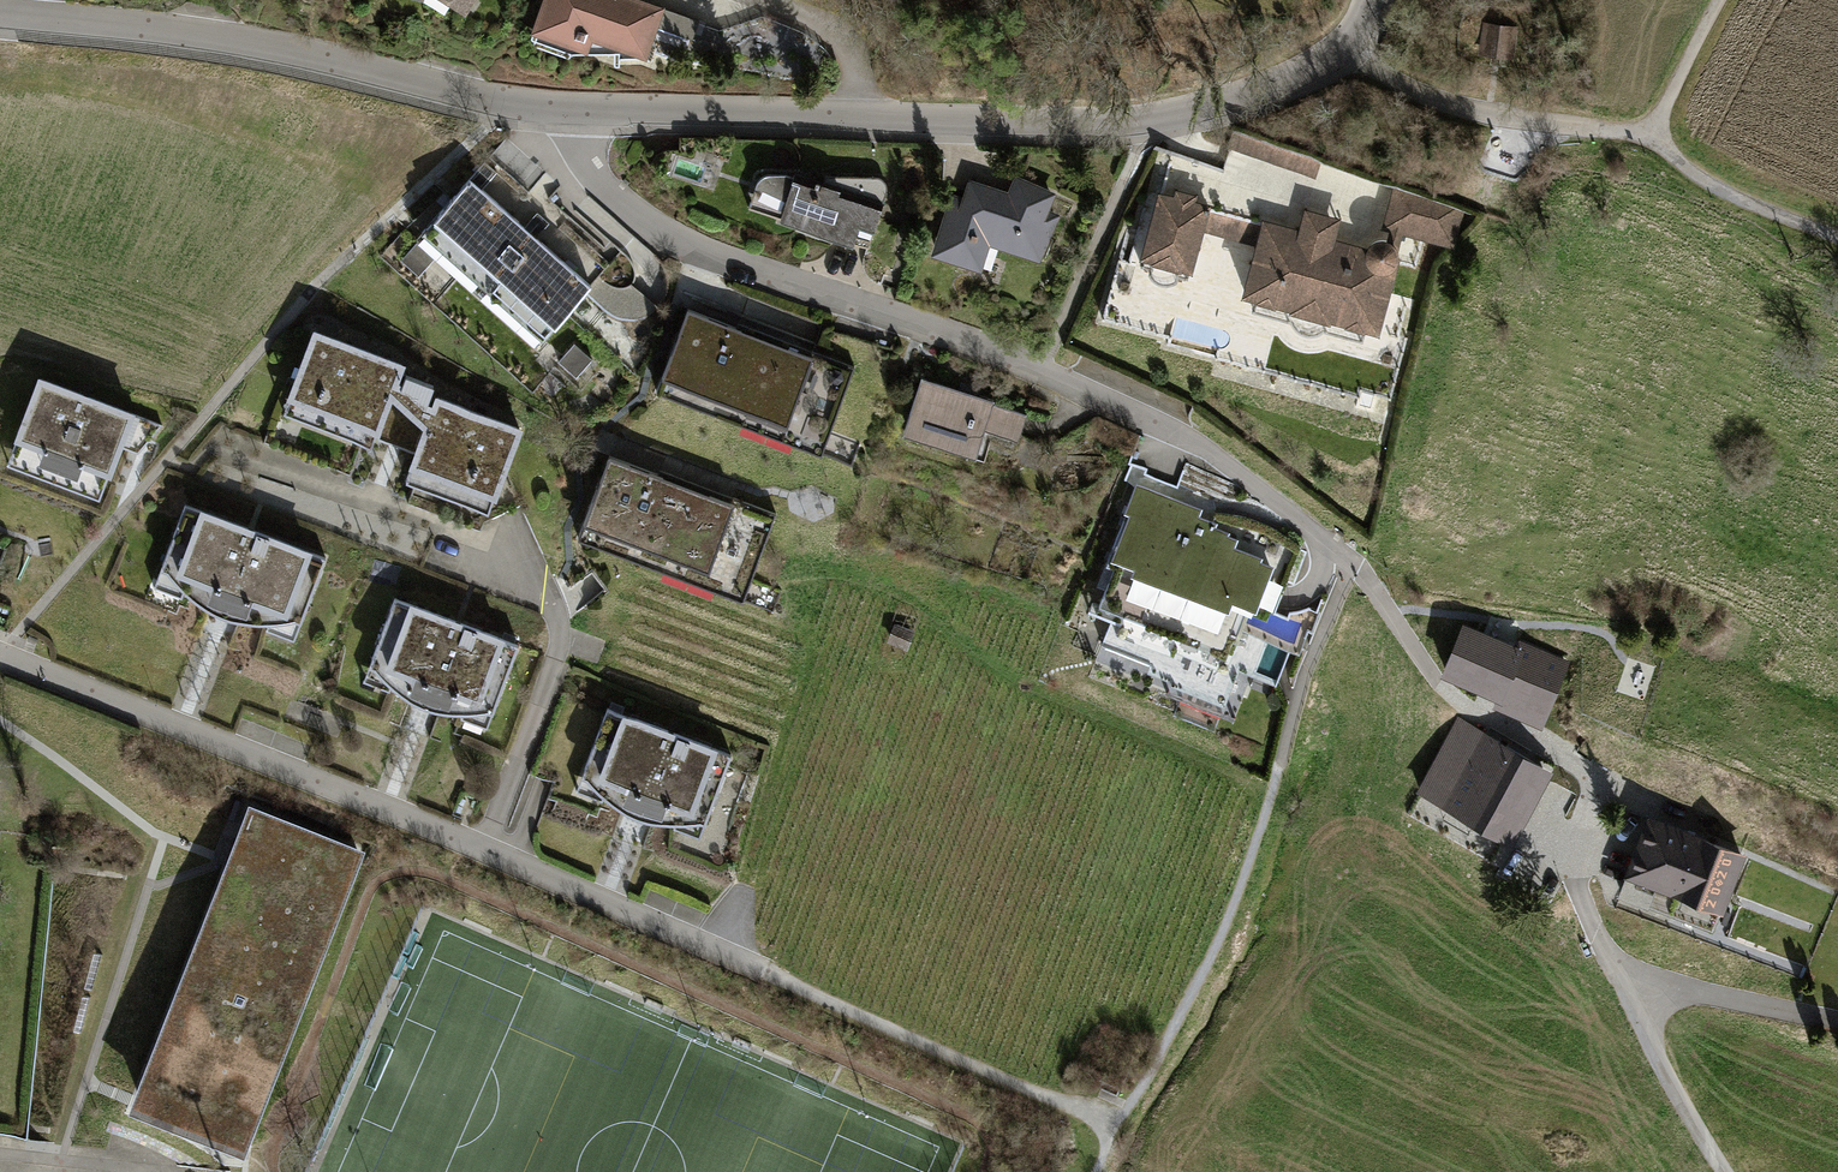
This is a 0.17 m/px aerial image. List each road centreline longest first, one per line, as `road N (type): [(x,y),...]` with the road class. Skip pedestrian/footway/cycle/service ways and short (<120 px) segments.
road 1 (residential): [(1337,551),(1214,455),(1121,407),(934,330),(673,241),(587,169),(578,112)]
road 2 (residential): [(0,659),(515,863),(767,973)]
road 3 (tertiary): [(0,10),(238,39),(506,107),(578,112)]
road 4 (tertiary): [(1369,0),(1353,37),(1329,61),(1215,111),(1150,126),(858,118)]
road 5 (residential): [(1723,1171),(1664,1084),(1577,872),(1586,790),(1537,750),(1477,717)]
road 6 (track): [(1343,50),(1462,109),(1651,138),(1712,186),(1837,240)]
road 7 (track): [(1272,793),(1037,693),(917,600),(832,572)]
road 8 (track): [(767,973),(1112,1133)]
road 9 (tertiary): [(858,118),(578,112)]
road 10 (track): [(214,404),(0,355)]
road 11 (track): [(1477,717),(1337,551)]
road 12 (residential): [(759,0),(847,41),(858,61),(858,118)]
road 13 (track): [(1651,138),(1719,0)]

